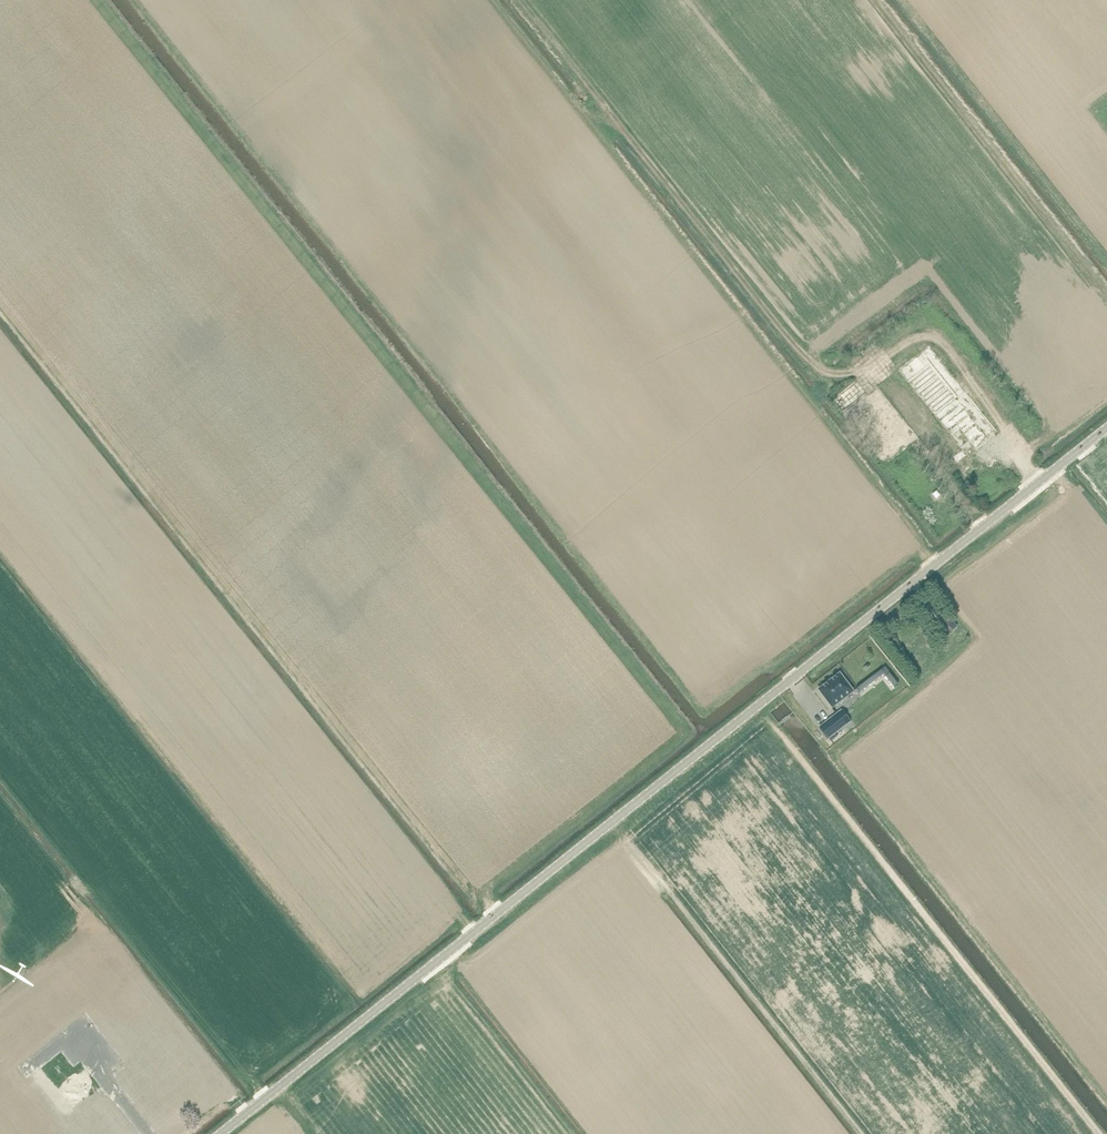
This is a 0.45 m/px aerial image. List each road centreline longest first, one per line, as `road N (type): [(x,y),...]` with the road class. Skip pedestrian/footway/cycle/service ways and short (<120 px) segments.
road 1 (unclassified): [(219,1133),(1106,429)]

